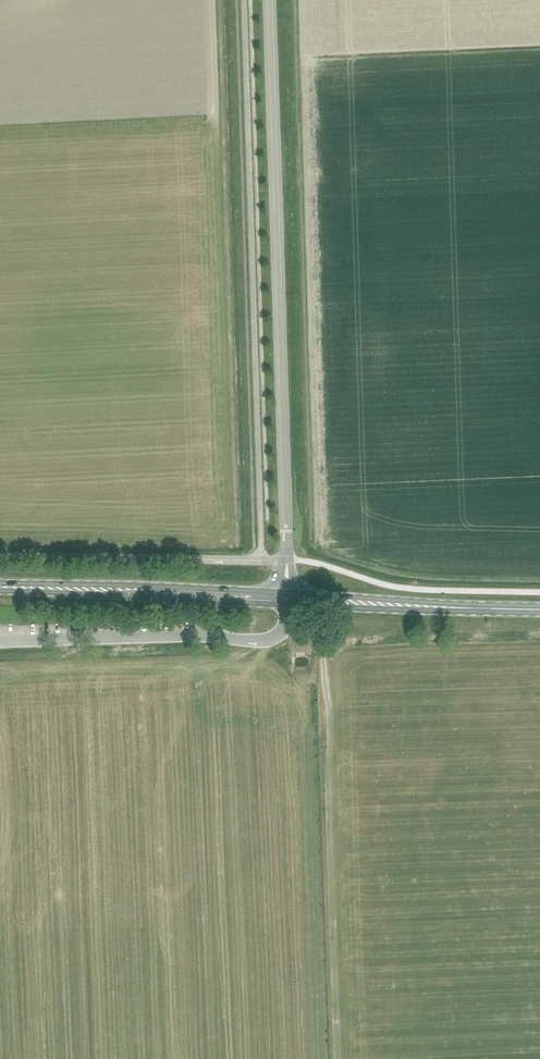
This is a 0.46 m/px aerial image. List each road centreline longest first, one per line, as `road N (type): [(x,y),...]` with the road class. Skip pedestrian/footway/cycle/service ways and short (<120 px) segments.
road 1 (unclassified): [(287,560),(269,0)]
road 2 (unclassified): [(0,642),(268,640),(284,628),(287,605)]
road 3 (primary): [(0,591),(287,605)]
road 4 (unclassified): [(0,556),(287,560)]
road 5 (primary): [(278,592),(0,583)]
road 6 (primary): [(287,605),(458,608)]
road 7 (primary): [(458,608),(293,593)]

